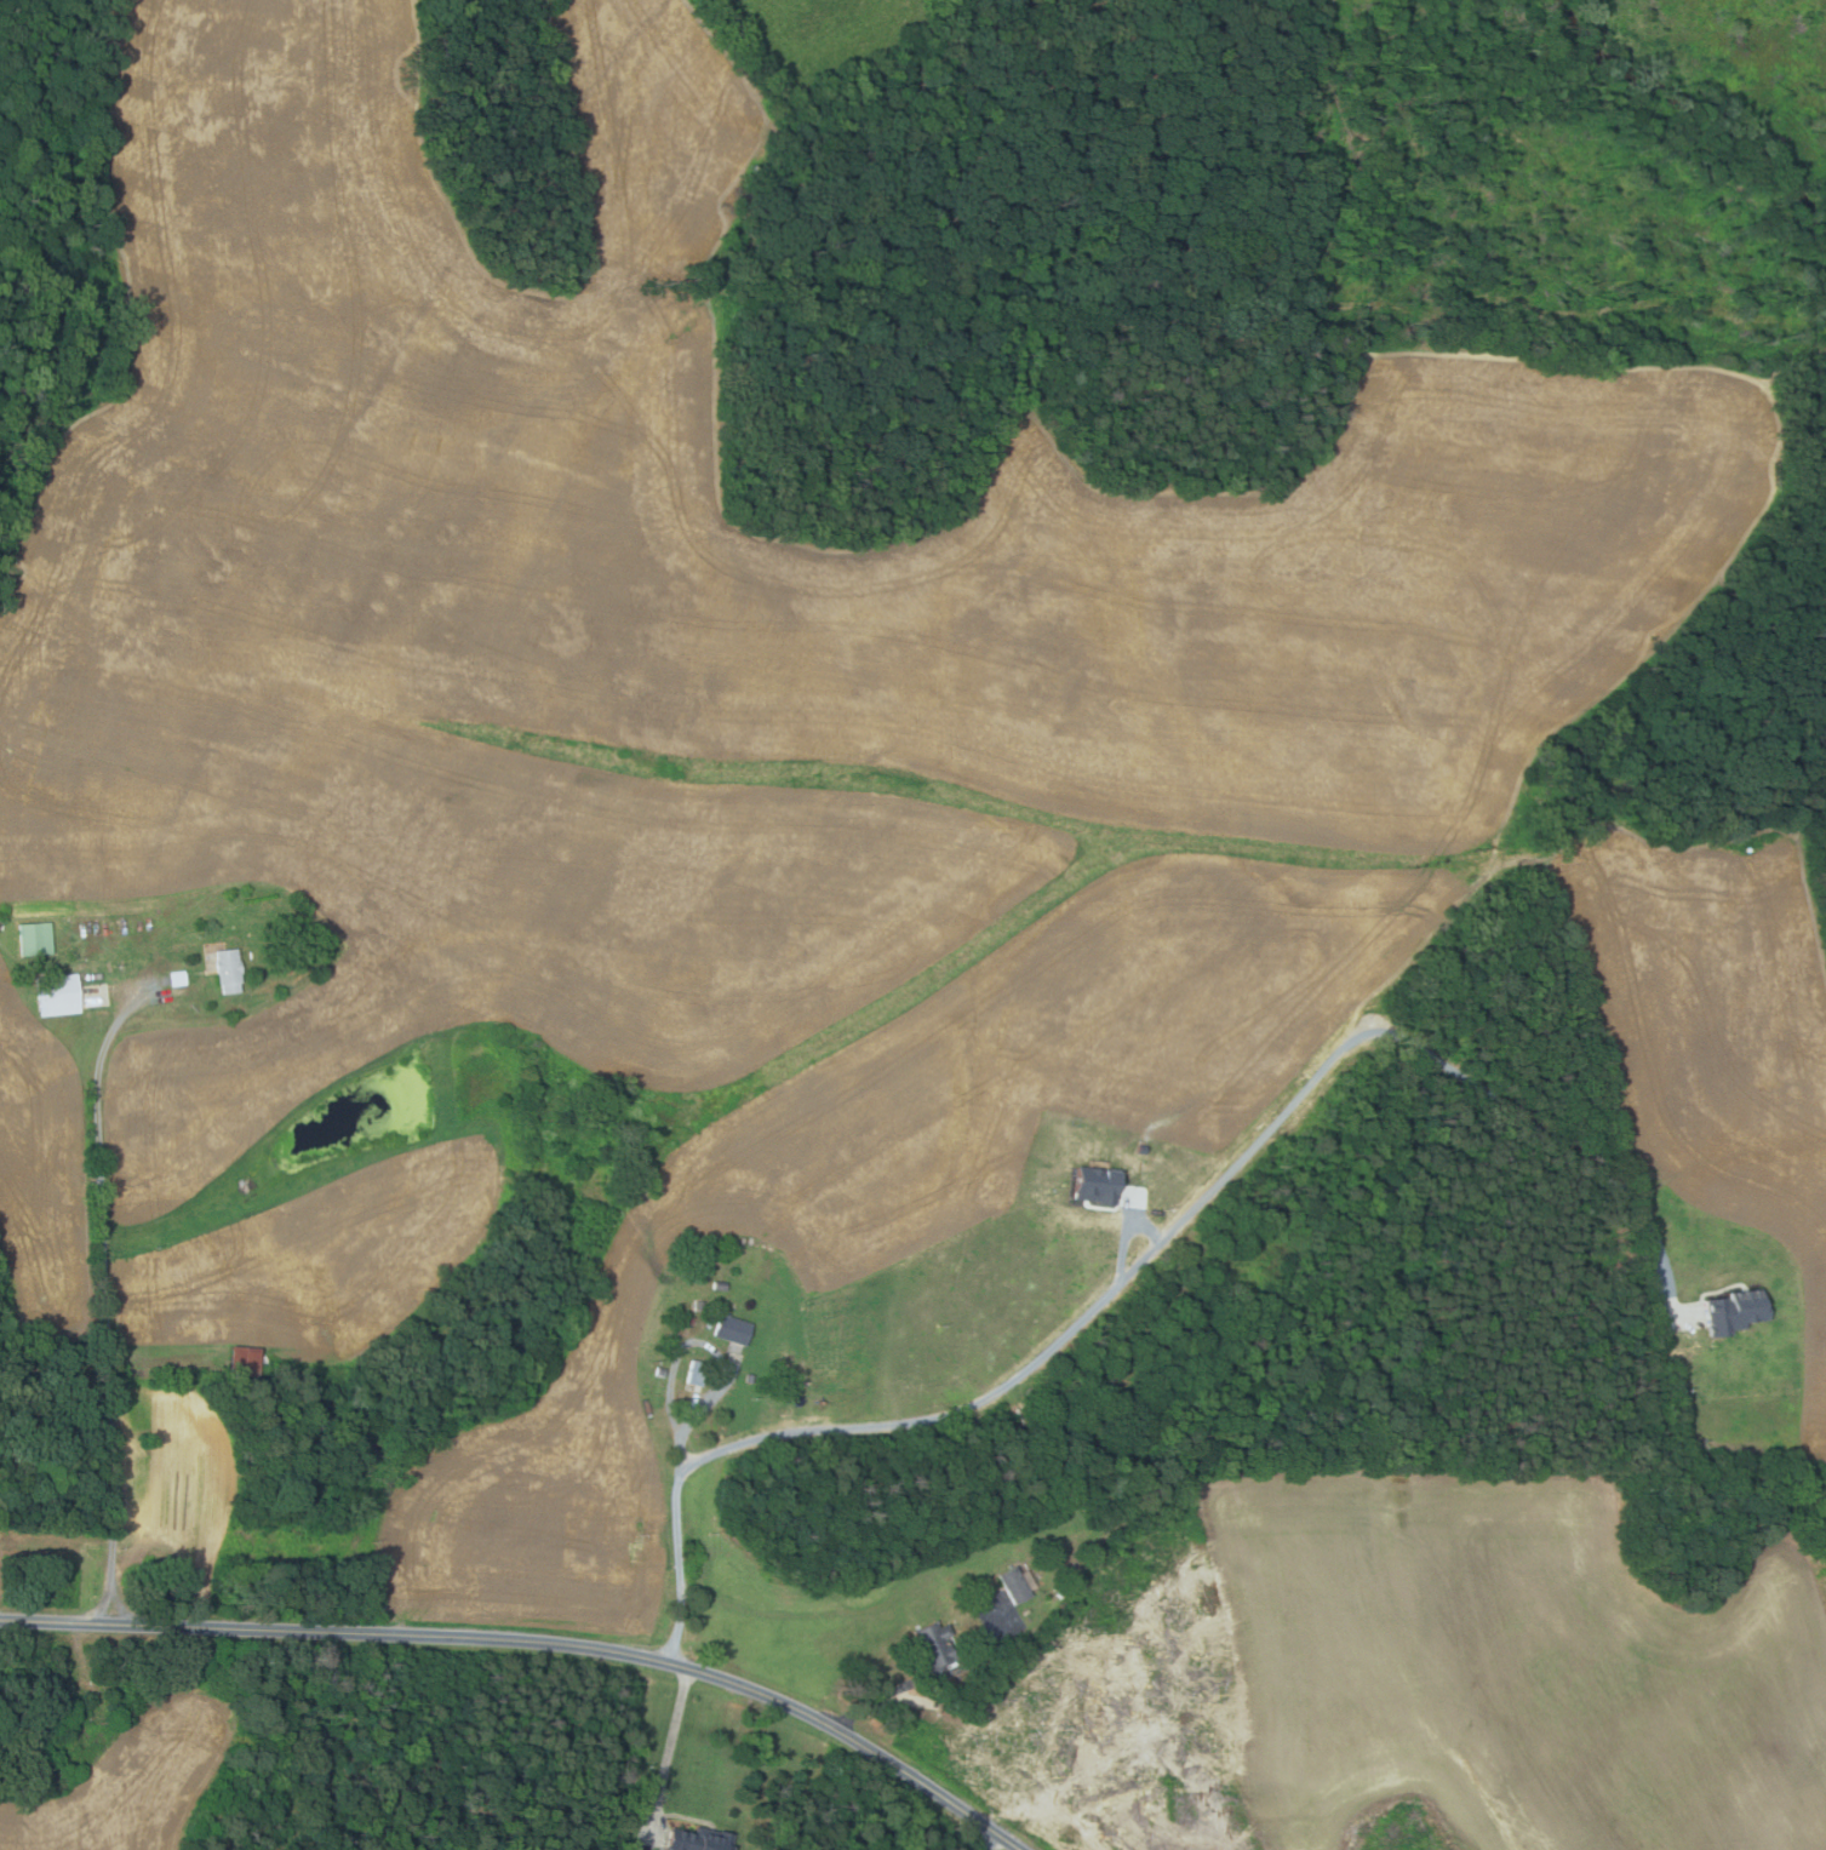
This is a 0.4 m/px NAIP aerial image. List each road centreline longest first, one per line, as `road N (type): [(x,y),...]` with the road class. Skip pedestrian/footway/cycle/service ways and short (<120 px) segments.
road 1 (residential): [(1022,1849),(796,1708),(600,1649),(0,1620)]

